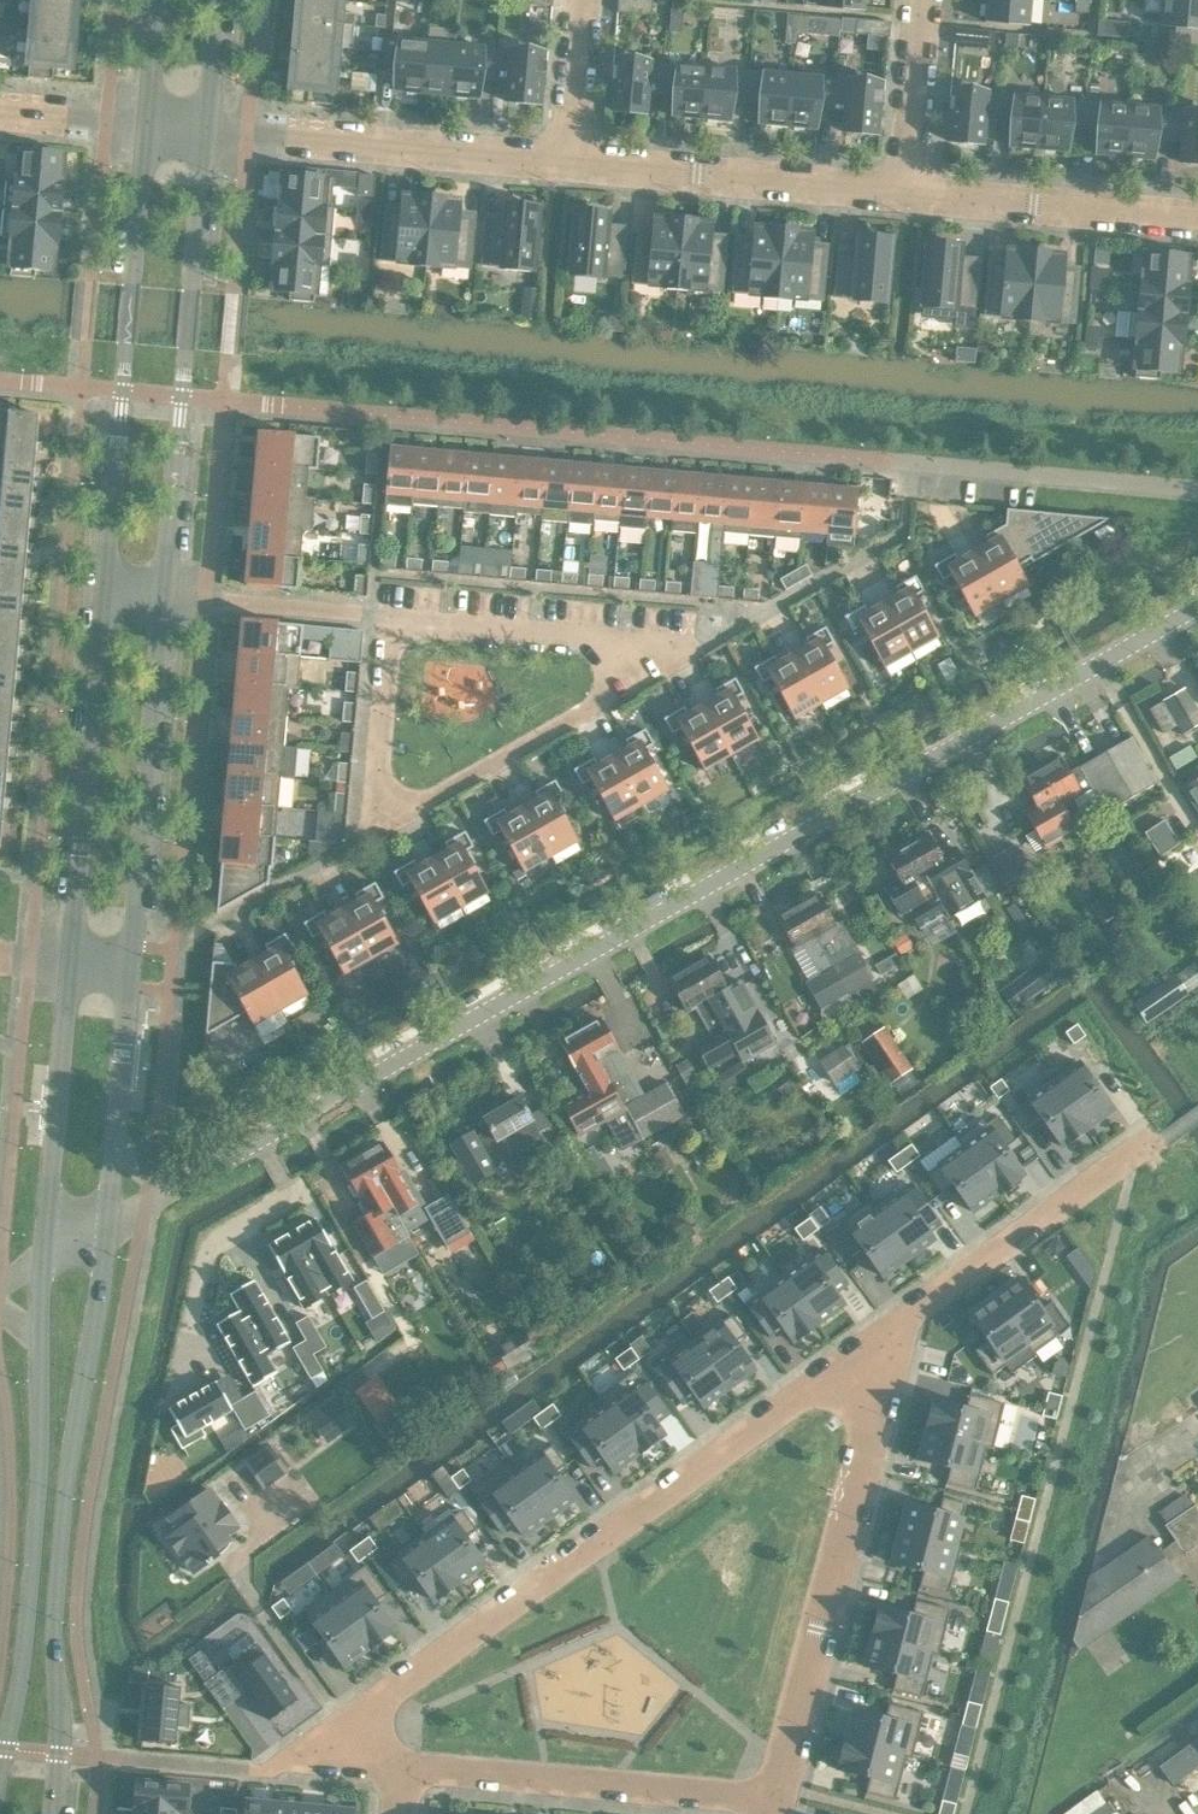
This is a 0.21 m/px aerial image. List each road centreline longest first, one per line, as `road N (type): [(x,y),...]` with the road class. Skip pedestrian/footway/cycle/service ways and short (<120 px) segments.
road 1 (residential): [(174,1189),(1197,605)]
road 2 (residential): [(869,1348),(348,1728)]
road 3 (residential): [(395,621),(680,654),(450,790),(377,821)]
road 4 (tertiary): [(52,1813),(59,1565),(106,1227)]
road 5 (residential): [(774,1801),(882,1390),(869,1348)]
road 6 (tertiary): [(147,126),(106,591)]
road 7 (tertiary): [(166,596),(206,132)]
road 8 (tertiary): [(39,1340),(32,1582),(0,1775)]
road 9 (residential): [(404,1765),(774,1801)]
road 10 (tertiary): [(106,591),(72,961)]
road 11 (tertiary): [(130,964),(166,596)]
road 12 (residential): [(570,163),(206,132)]
road 13 (residential): [(869,1348),(1136,1150),(1163,1140)]
road 14 (residential): [(908,189),(570,163)]
road 15 (tertiary): [(72,961),(43,1261)]
road 16 (residential): [(1197,217),(908,189)]
road 17 (residential): [(913,463),(1197,490)]
road 18 (residential): [(166,596),(395,621)]
road 19 (residential): [(377,821),(395,621)]
road 20 (residential): [(908,189),(925,0)]
road 21 (tertiary): [(114,1144),(130,964)]
road 22 (residential): [(570,163),(585,0)]
road 23 (residential): [(147,126),(0,112)]
road 24 (tertiary): [(206,132),(219,0)]
road 25 (tertiary): [(157,0),(147,126)]

